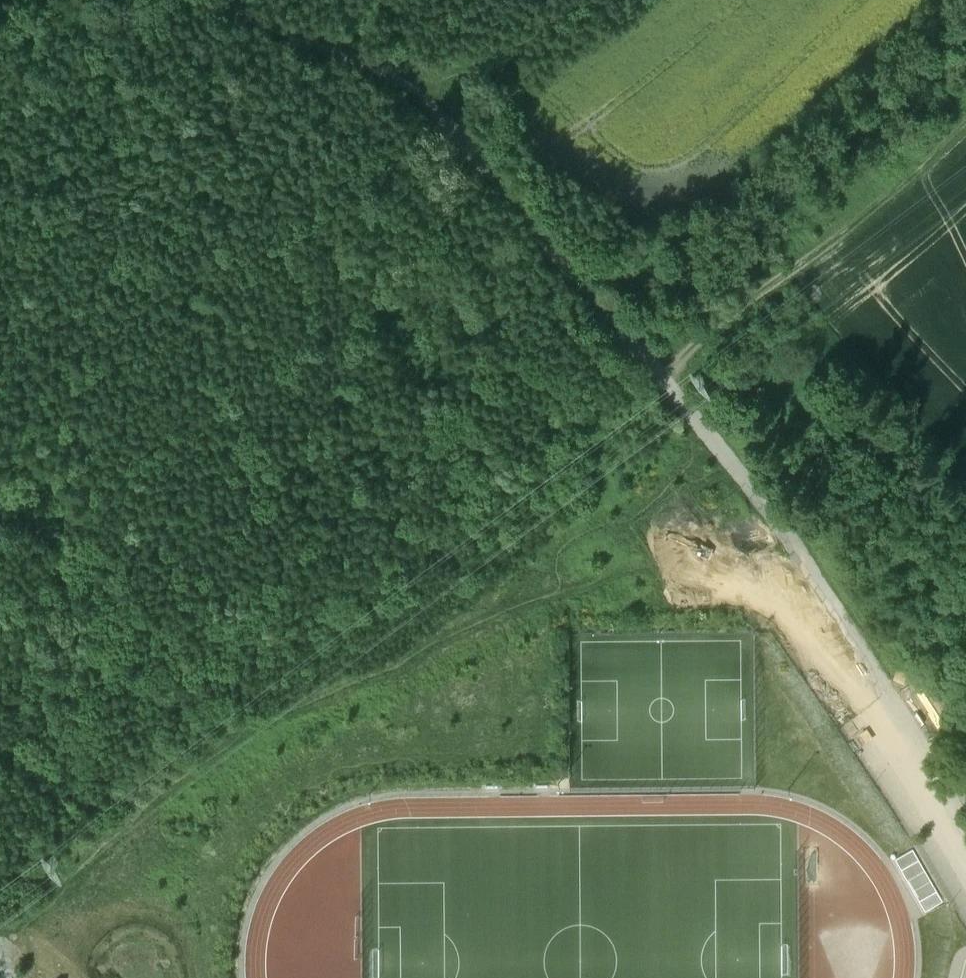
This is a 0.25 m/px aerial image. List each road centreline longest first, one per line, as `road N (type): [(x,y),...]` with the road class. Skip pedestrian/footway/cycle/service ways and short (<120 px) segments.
road 1 (track): [(412,87),(750,485),(930,755)]
road 2 (track): [(662,377),(965,116)]
road 3 (track): [(543,0),(517,42),(412,87)]

